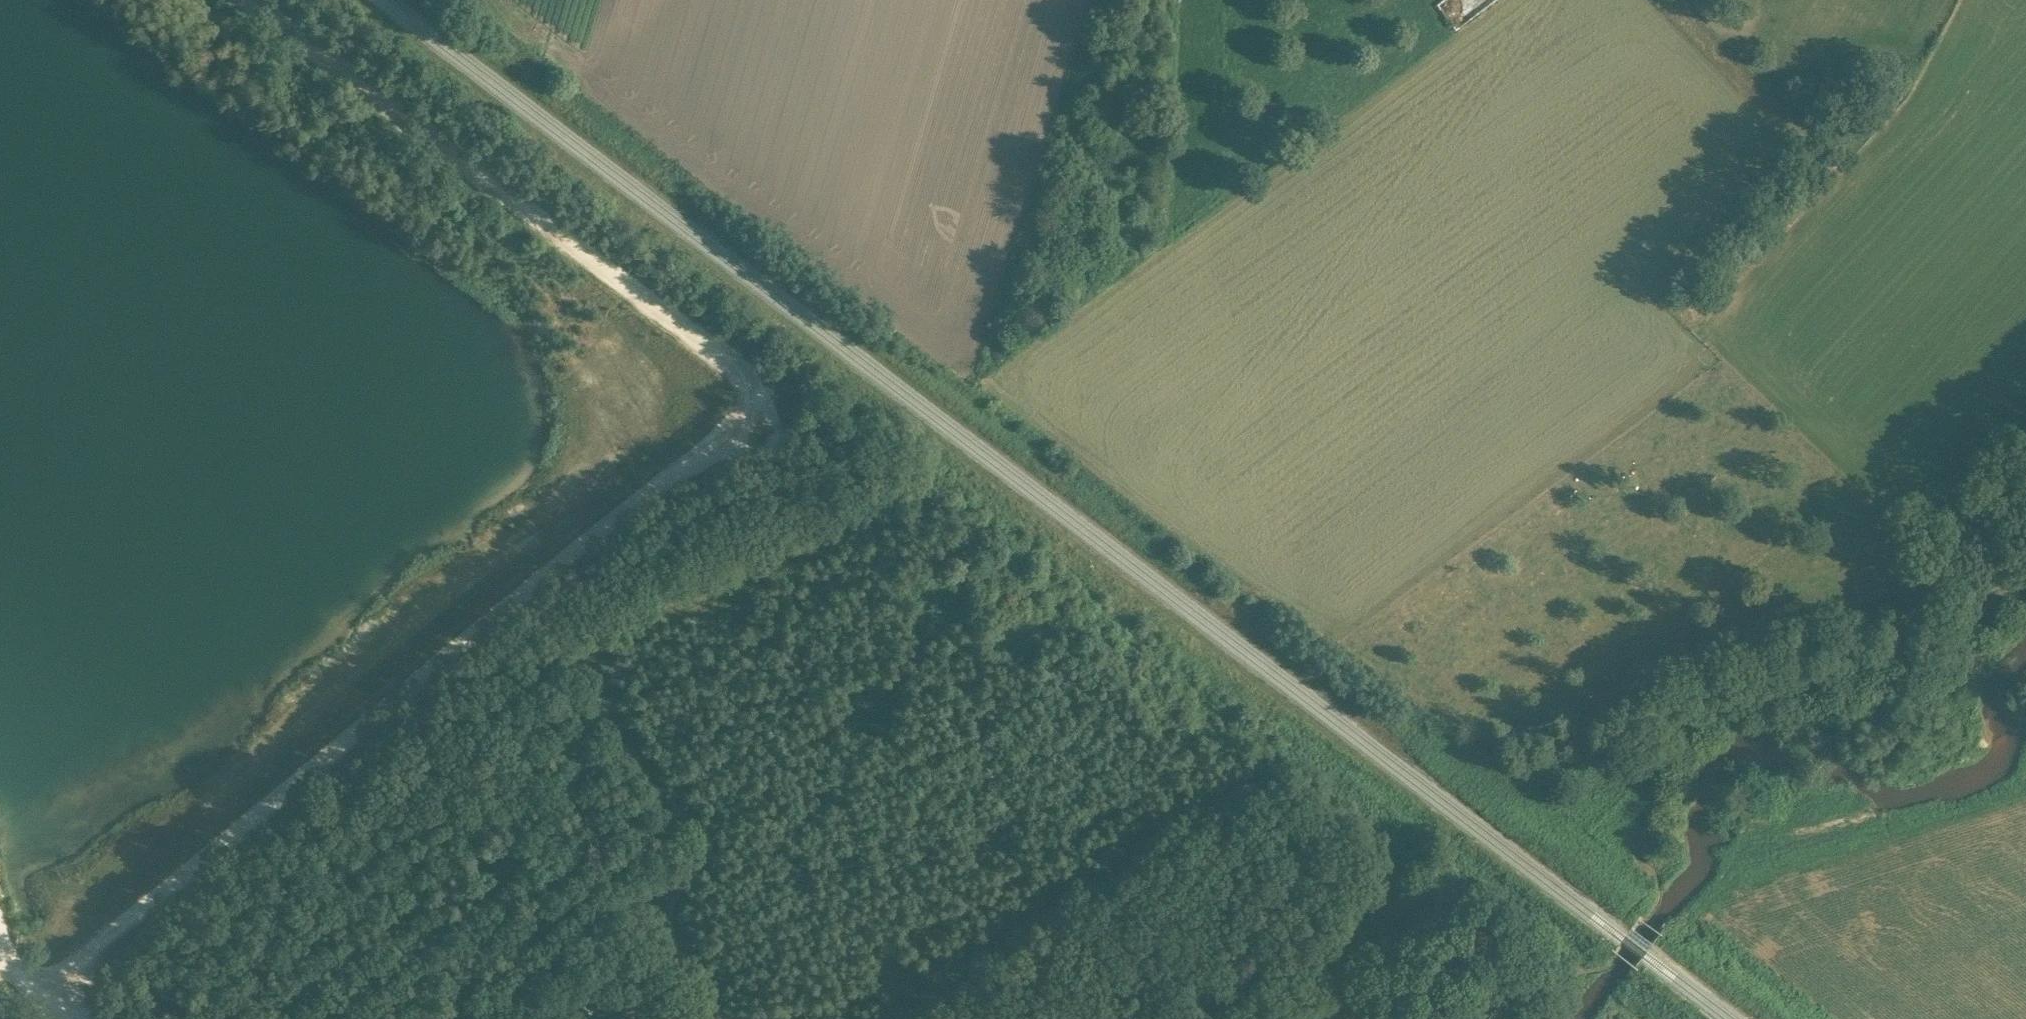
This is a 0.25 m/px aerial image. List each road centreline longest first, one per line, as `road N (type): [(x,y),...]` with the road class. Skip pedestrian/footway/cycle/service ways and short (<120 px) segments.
road 1 (track): [(246,0),(735,364),(748,386),(749,422),(528,585)]
road 2 (track): [(528,585),(49,992)]
road 3 (track): [(722,1018),(675,946),(673,916),(700,838),(689,808),(528,585)]
road 4 (track): [(1670,730),(2025,573)]

